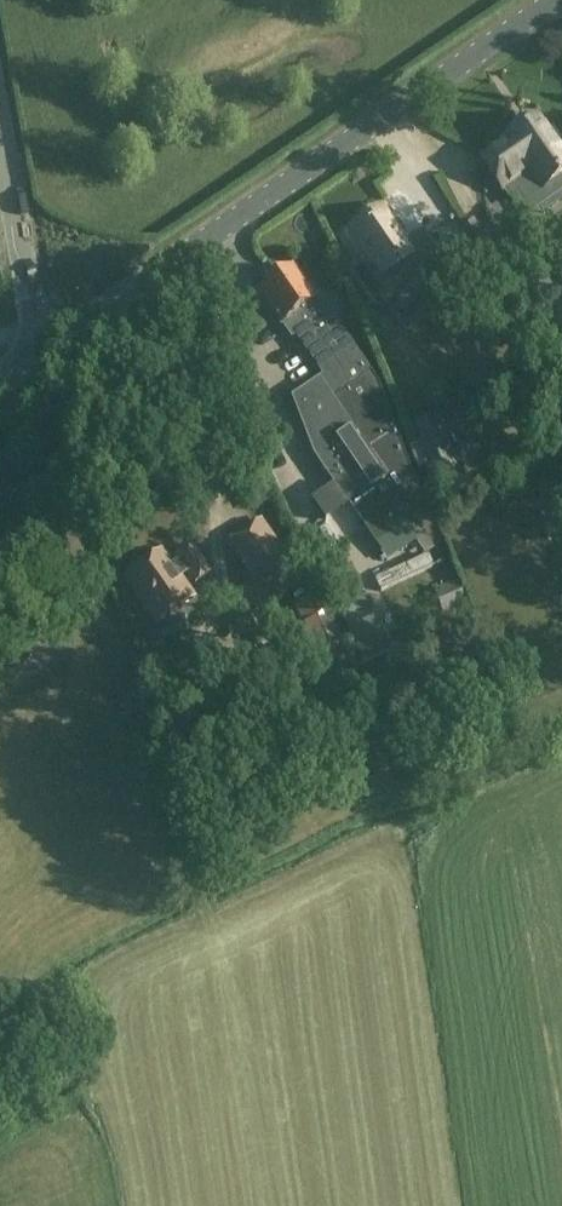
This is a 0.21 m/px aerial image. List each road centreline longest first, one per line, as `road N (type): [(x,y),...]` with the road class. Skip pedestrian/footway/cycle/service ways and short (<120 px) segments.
road 1 (unclassified): [(41,350),(552,0)]
road 2 (unclassified): [(41,350),(0,153)]

